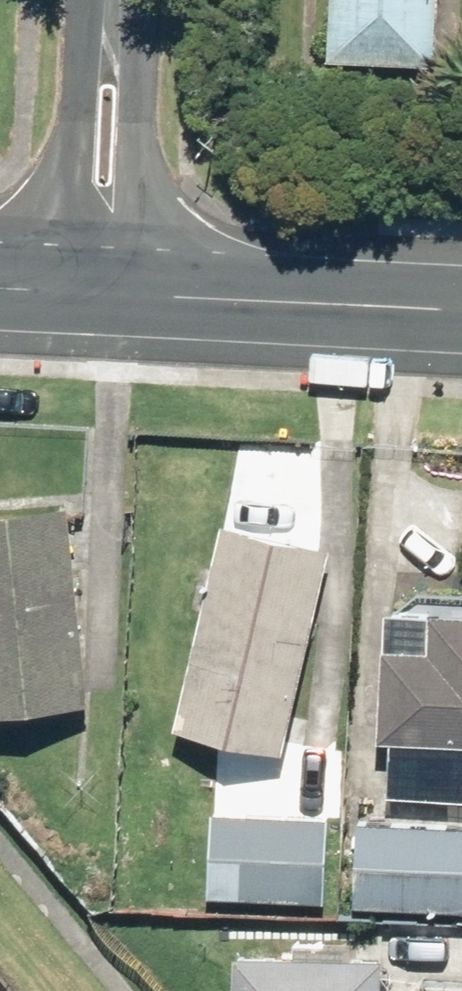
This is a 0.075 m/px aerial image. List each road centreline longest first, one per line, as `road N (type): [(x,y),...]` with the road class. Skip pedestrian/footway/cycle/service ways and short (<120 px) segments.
road 1 (tertiary): [(461,291),(139,274)]
road 2 (residential): [(58,271),(74,79),(113,0)]
road 3 (residential): [(115,0),(141,78),(139,274)]

